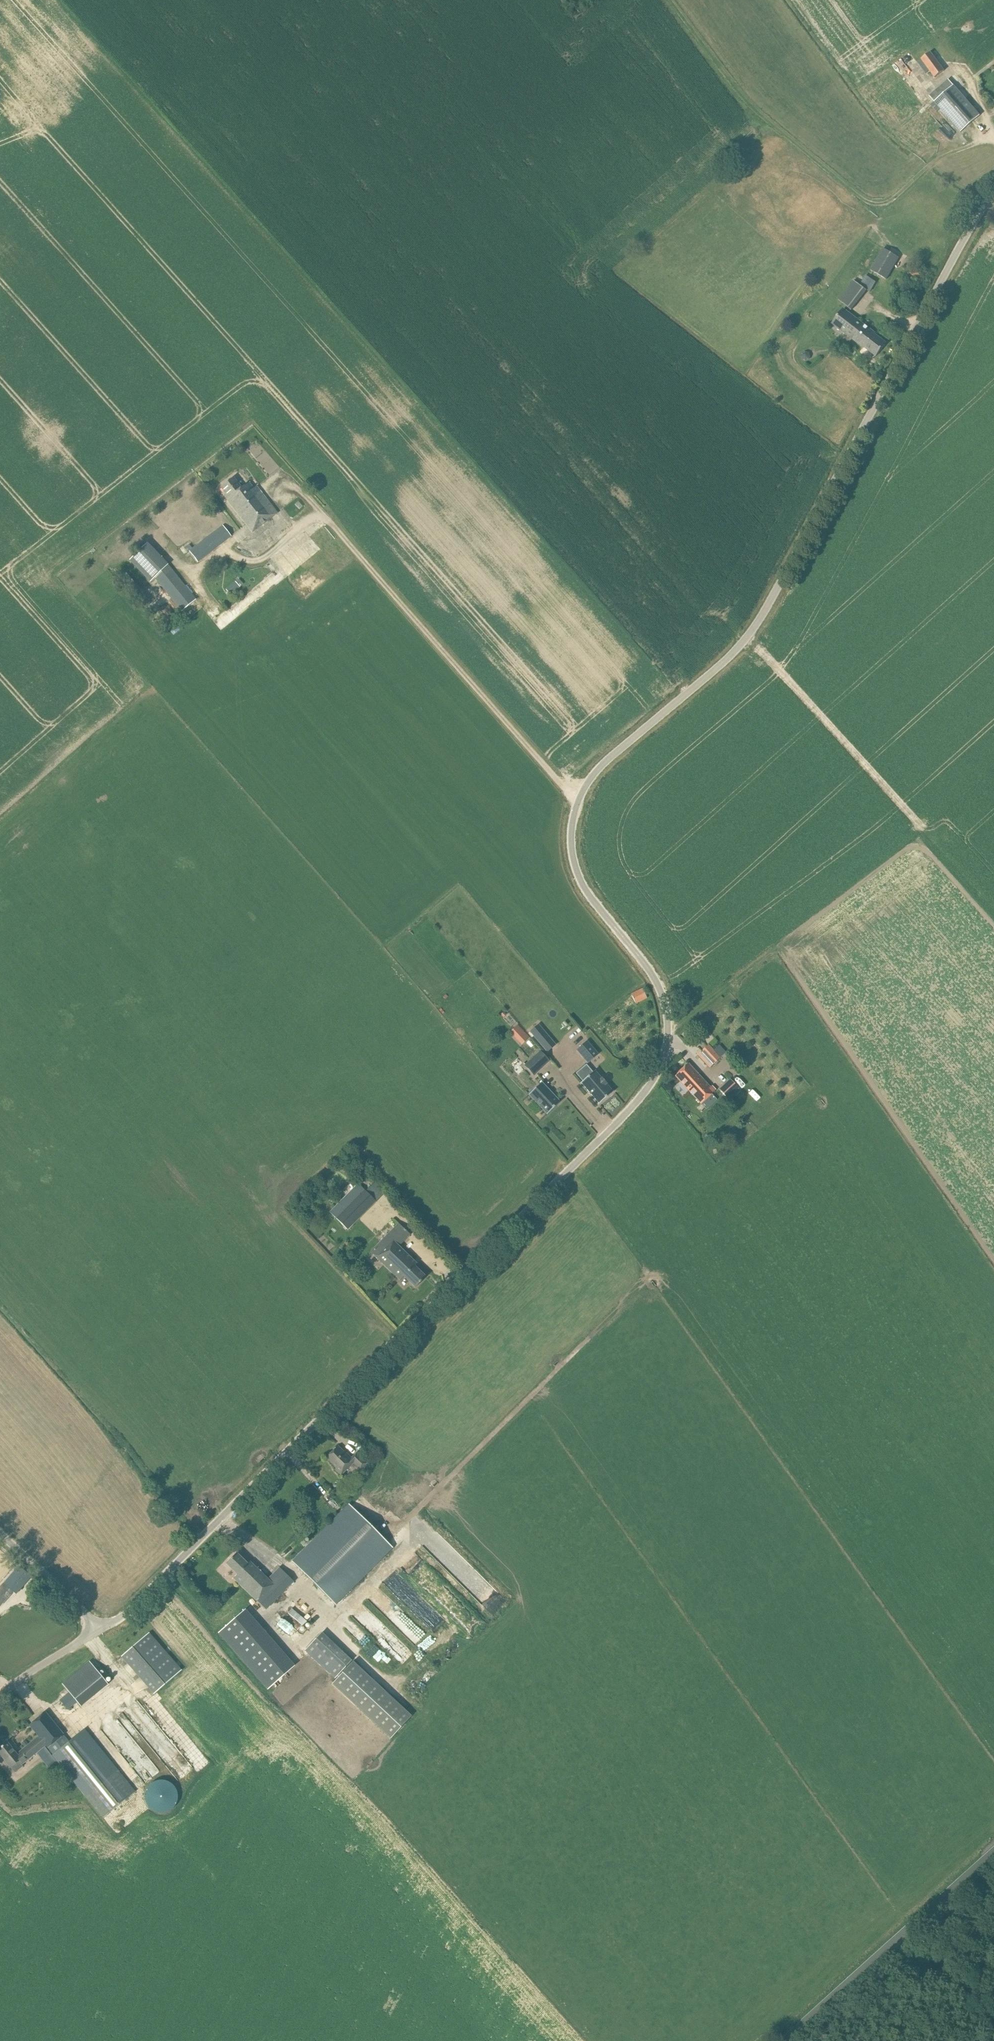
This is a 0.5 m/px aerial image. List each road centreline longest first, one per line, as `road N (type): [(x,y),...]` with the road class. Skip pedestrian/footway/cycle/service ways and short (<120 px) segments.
road 1 (unclassified): [(97,1628),(125,1614),(645,1092),(666,1042),(657,985),(579,876),(573,795),(752,623),(993,193)]
road 2 (unclassified): [(993,1852),(783,2040)]
road 3 (unclassified): [(97,1628),(0,1536)]

